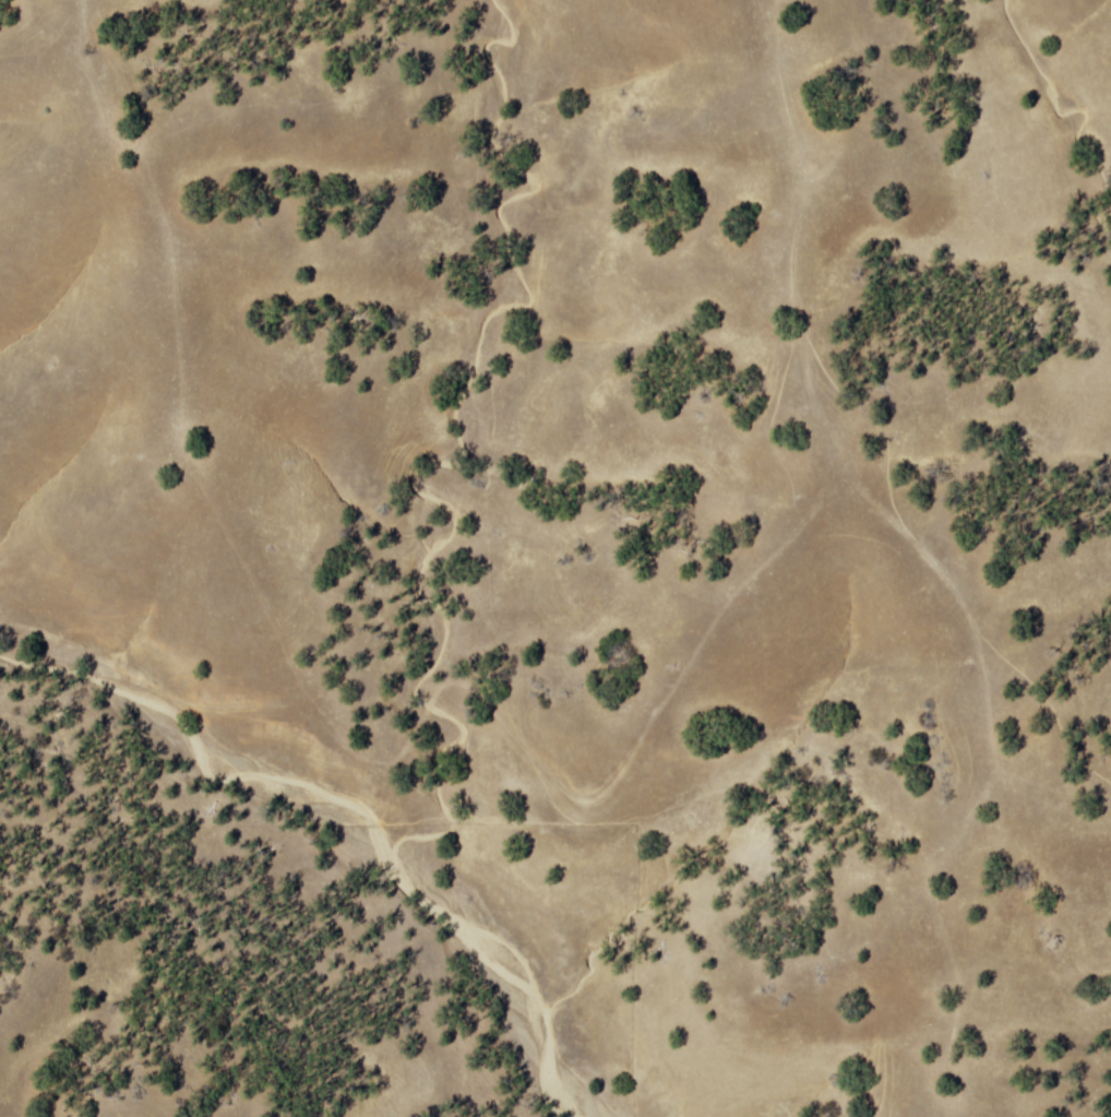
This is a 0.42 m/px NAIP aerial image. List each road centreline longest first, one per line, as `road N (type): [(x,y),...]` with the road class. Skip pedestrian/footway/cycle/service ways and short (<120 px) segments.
road 1 (track): [(758,0),(791,153),(795,318),(824,428),(846,472),(949,583),(980,642),(987,675),(991,784),(934,876),(946,943)]

